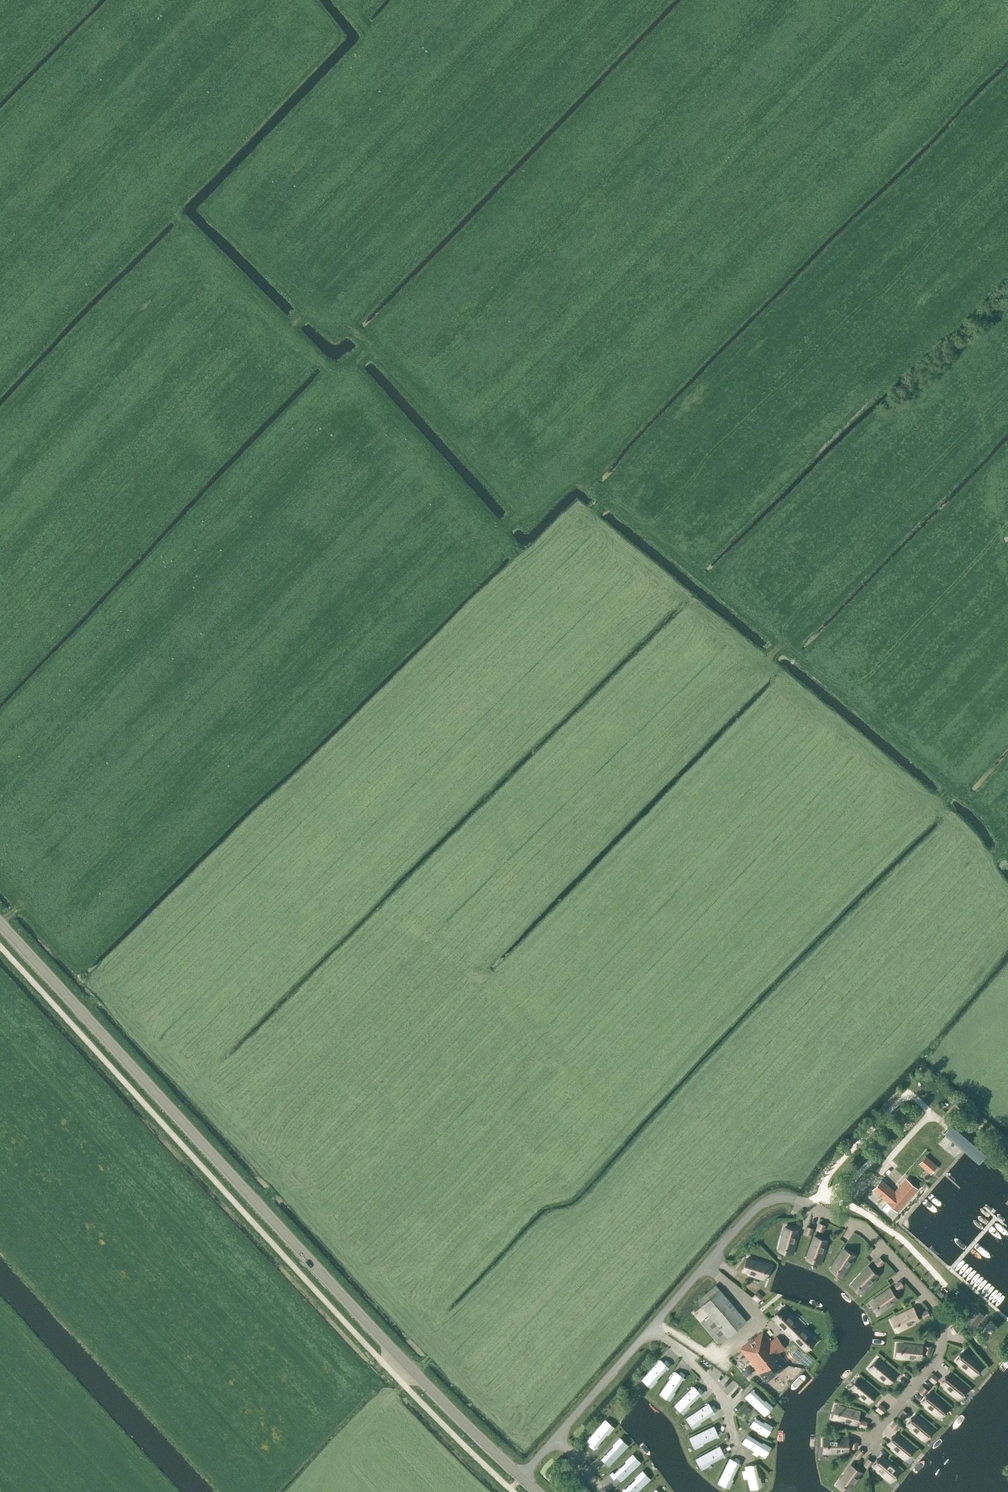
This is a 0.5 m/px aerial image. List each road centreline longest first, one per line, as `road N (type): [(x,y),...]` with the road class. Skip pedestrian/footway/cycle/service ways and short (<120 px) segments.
road 1 (secondary): [(521,1478),(428,1388),(0,923)]
road 2 (unclassified): [(521,1478),(764,1204),(806,1204),(841,1186),(861,1187),(924,1120),(941,1122)]

